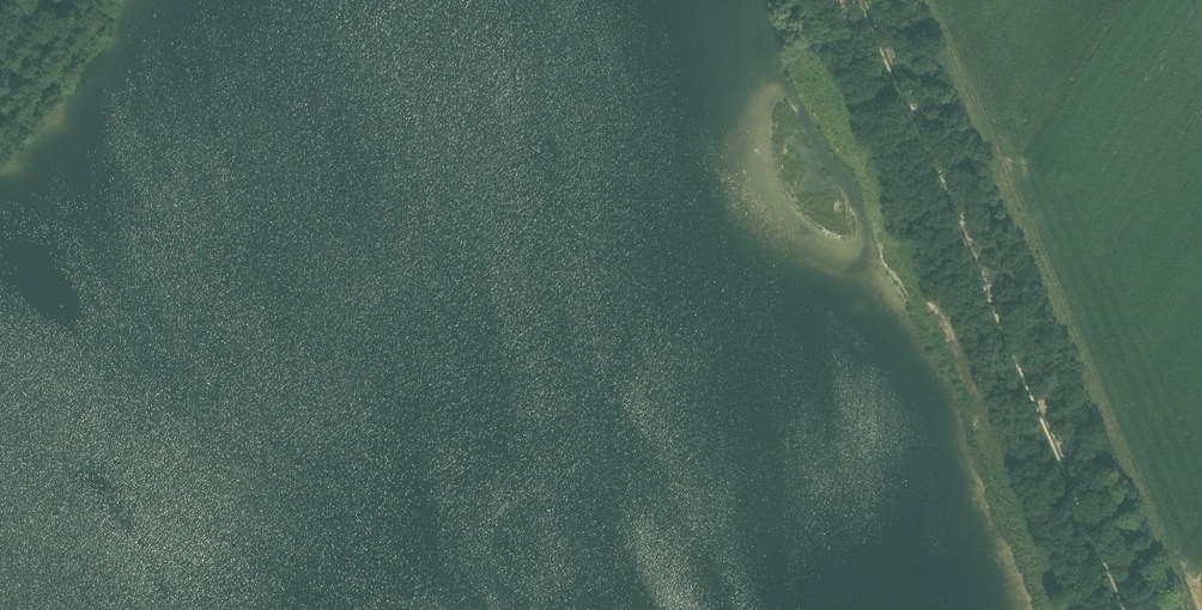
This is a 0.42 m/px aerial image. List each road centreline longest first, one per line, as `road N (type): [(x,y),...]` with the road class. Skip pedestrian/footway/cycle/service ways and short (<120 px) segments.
road 1 (track): [(867,0),(1131,605)]

